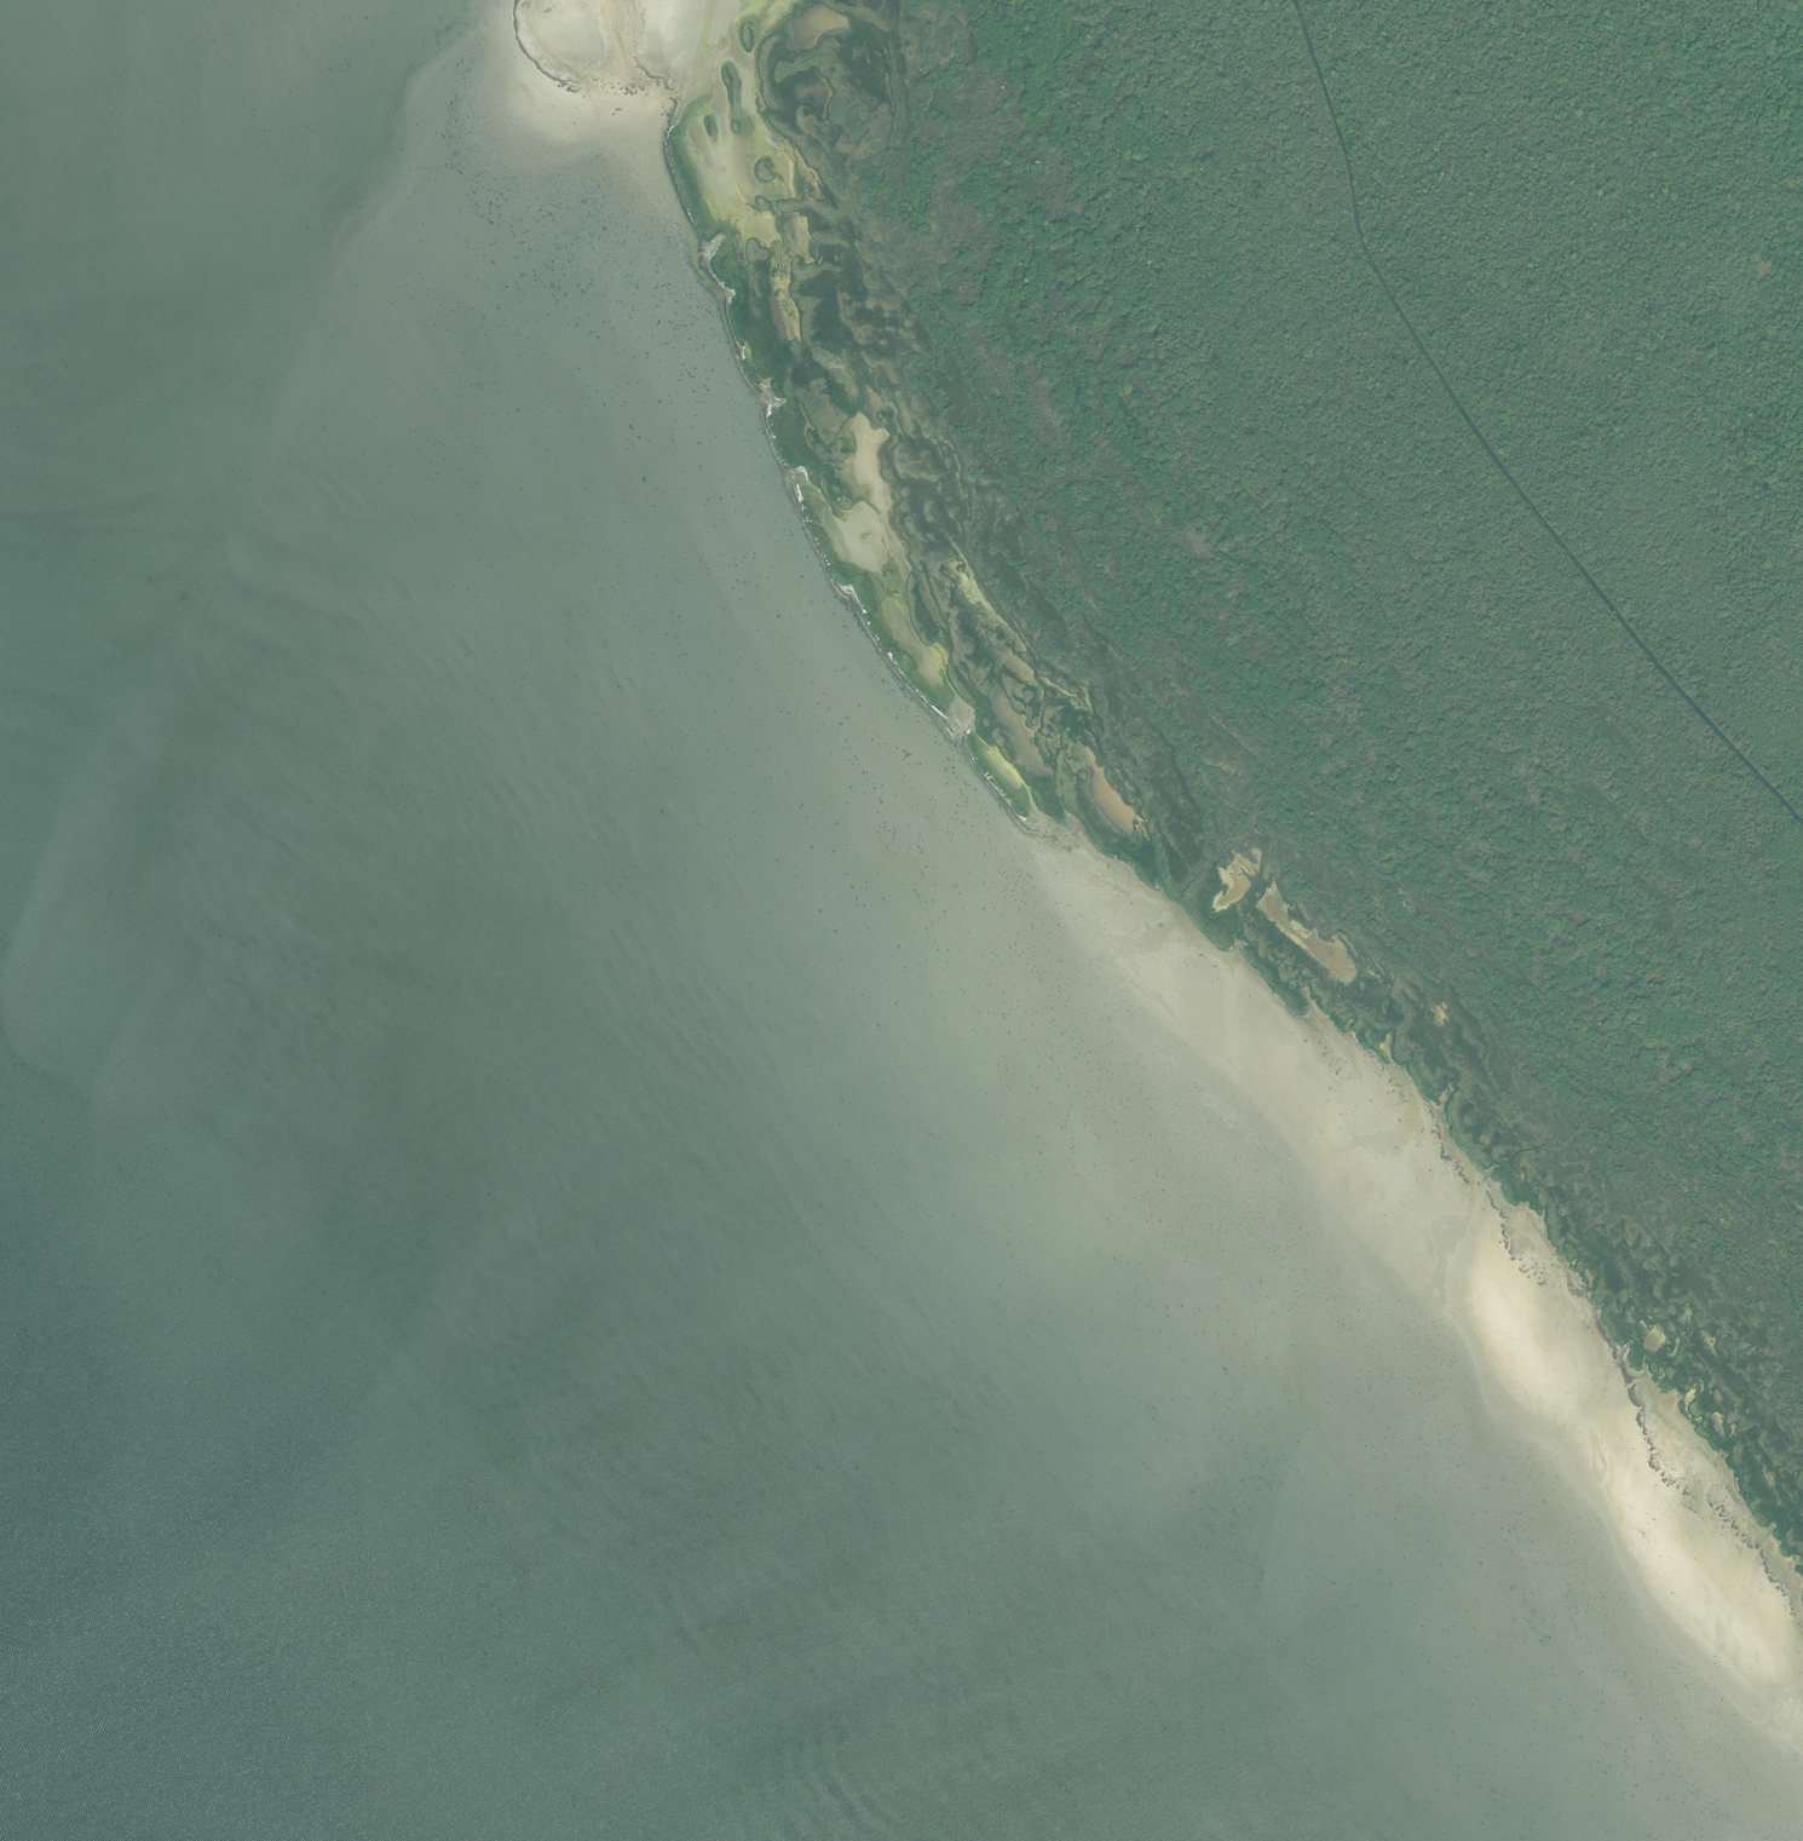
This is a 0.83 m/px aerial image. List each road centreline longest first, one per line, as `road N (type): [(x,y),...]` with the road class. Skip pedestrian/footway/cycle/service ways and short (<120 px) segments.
road 1 (track): [(1802,821),(1572,555),(1469,418),(1375,268),(1345,137),(1300,0)]

